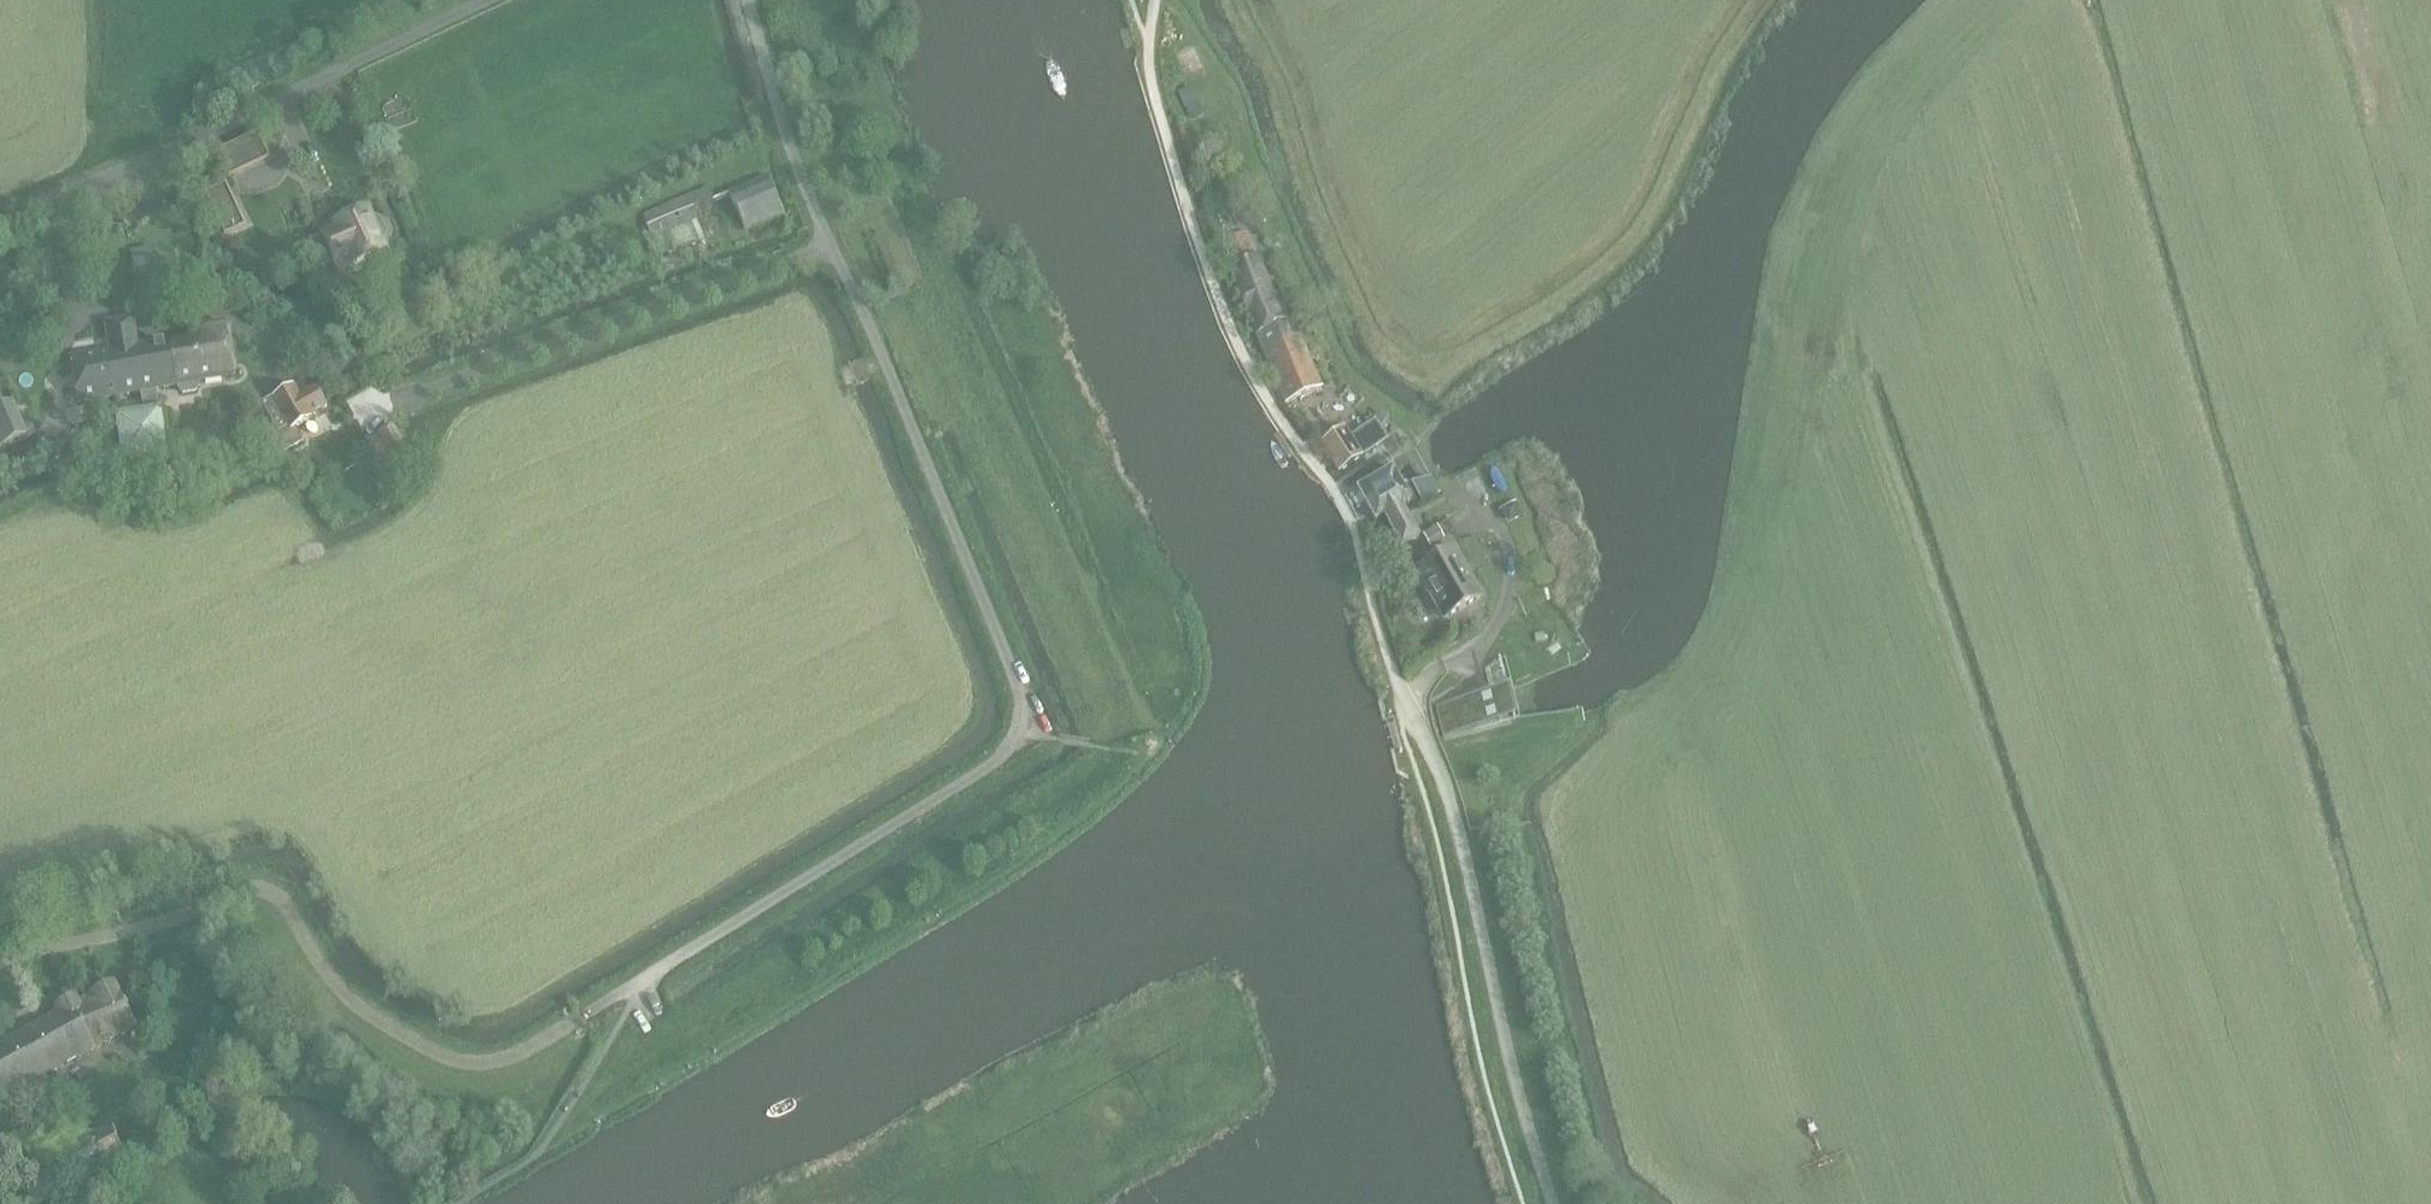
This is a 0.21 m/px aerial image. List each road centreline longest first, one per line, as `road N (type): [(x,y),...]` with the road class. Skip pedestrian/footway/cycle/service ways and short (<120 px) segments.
road 1 (unclassified): [(645,979),(1006,767),(1029,738),(1023,688),(784,119),(747,0)]
road 2 (track): [(0,970),(52,950),(273,907),(356,1001),(463,1069),(528,1058),(645,979)]
road 3 (track): [(1170,0),(1237,102),(1251,154),(1356,380),(1408,440),(1438,496)]
road 4 (unclassified): [(1407,720),(1444,769),(1511,1070),(1552,1203)]

